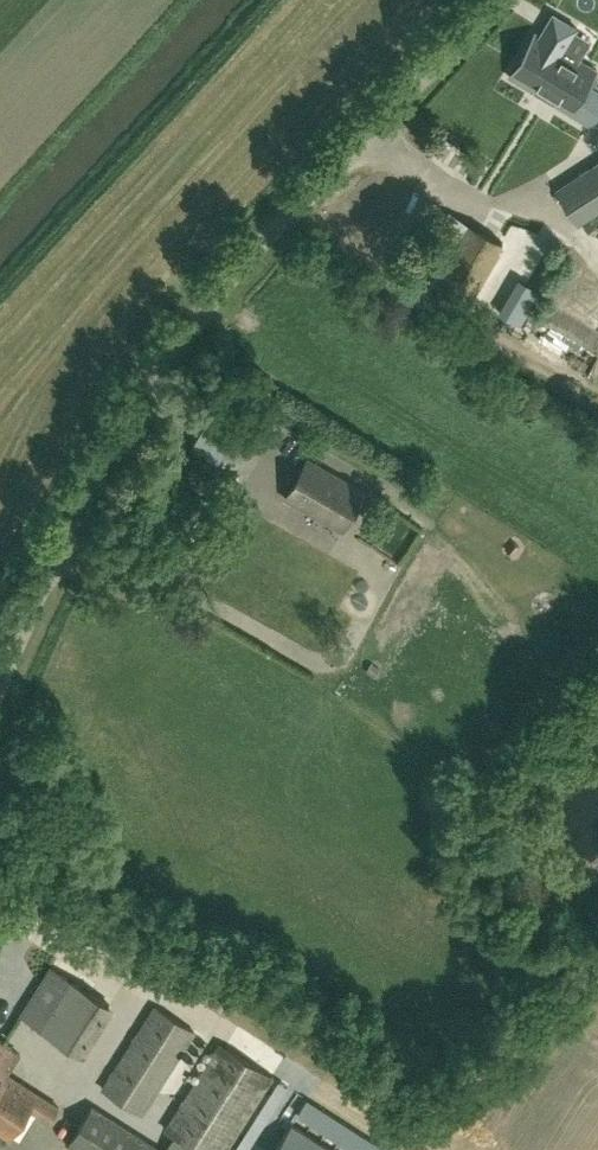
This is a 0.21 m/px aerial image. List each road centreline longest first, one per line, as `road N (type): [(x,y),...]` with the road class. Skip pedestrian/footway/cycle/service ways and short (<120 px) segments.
road 1 (unclassified): [(0,694),(143,396),(276,230),(500,0)]

